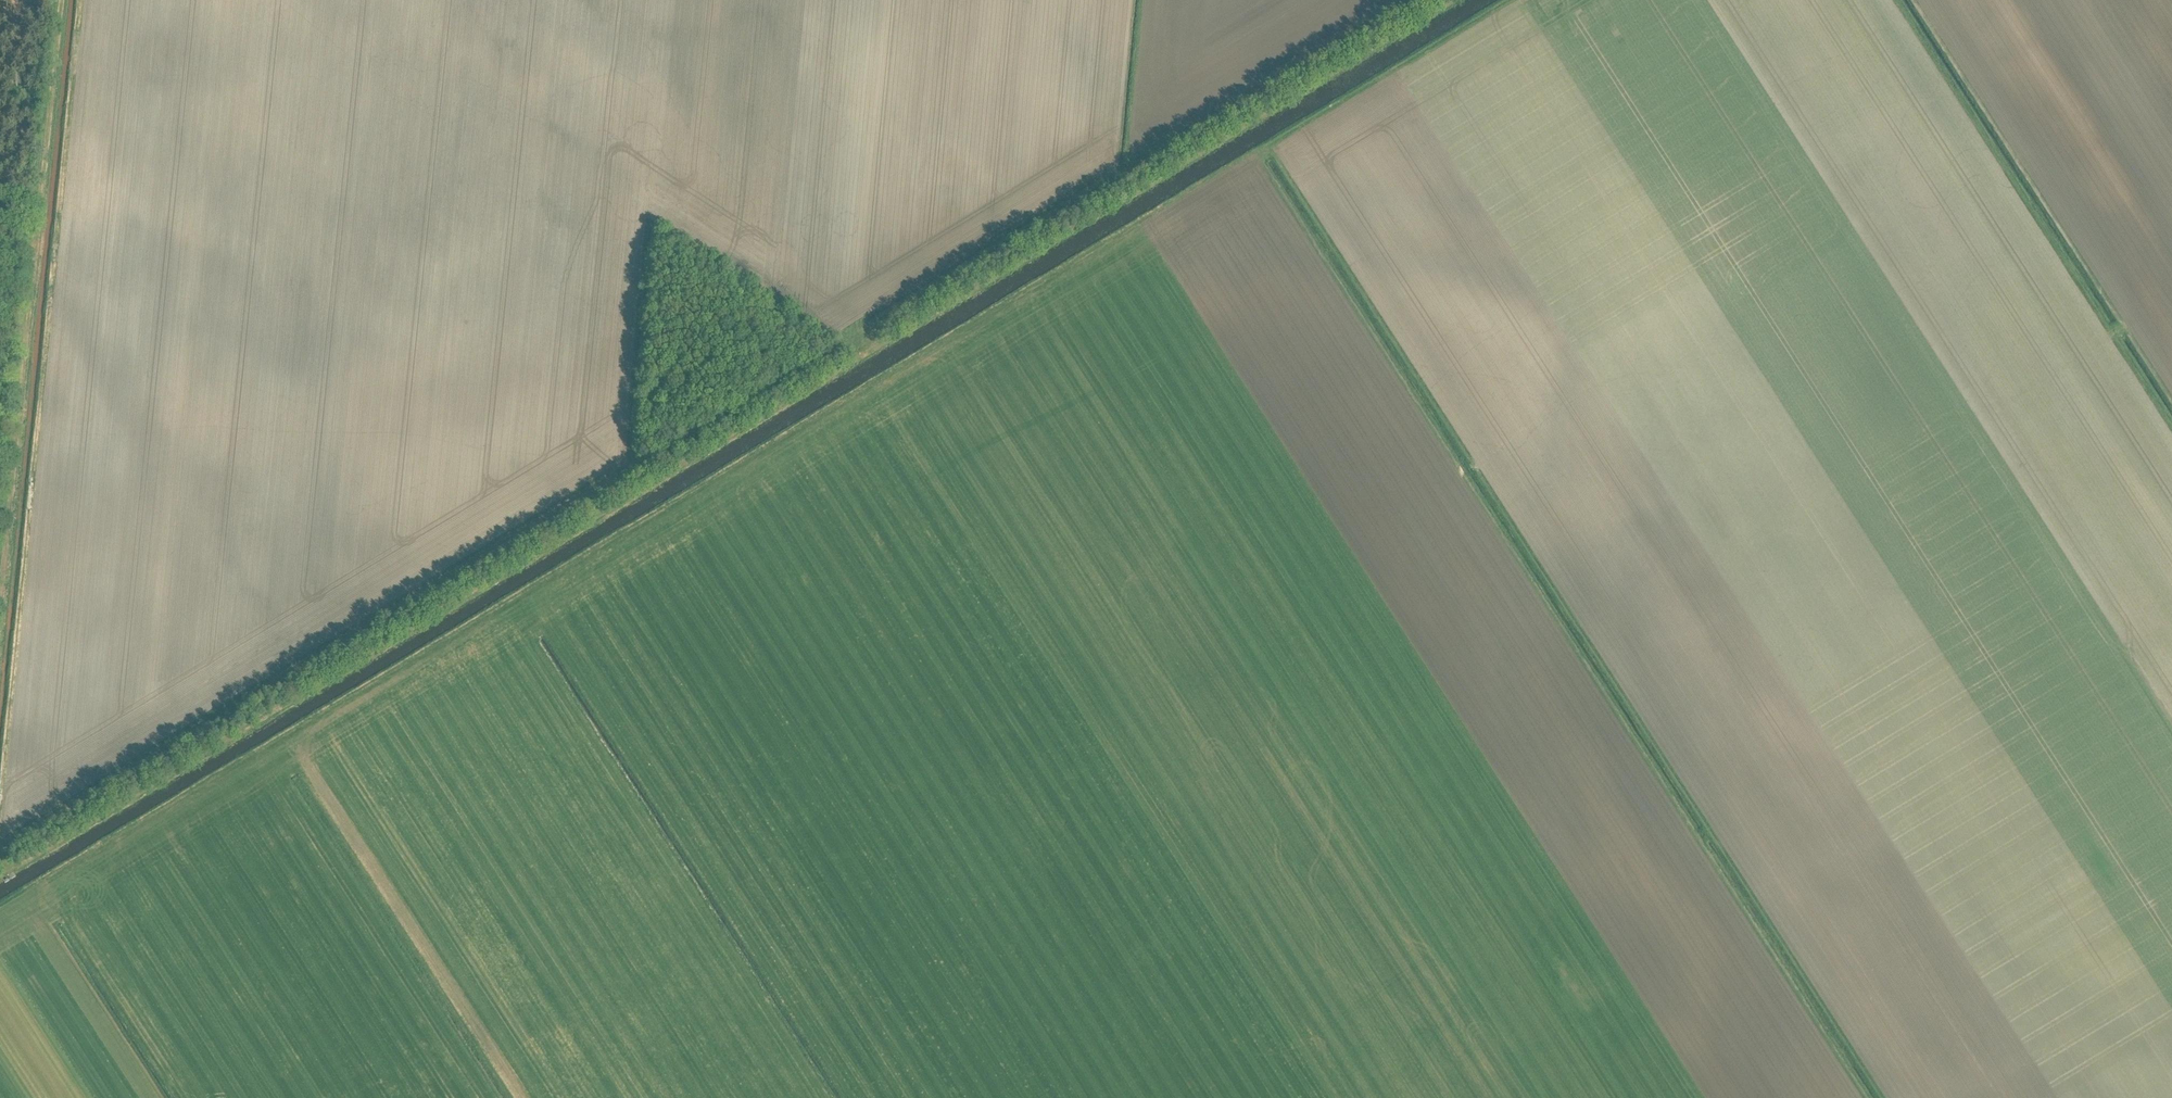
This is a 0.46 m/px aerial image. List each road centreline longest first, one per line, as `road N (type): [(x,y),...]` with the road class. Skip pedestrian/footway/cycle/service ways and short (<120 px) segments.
road 1 (track): [(0,858),(807,368),(856,349),(1415,0)]

